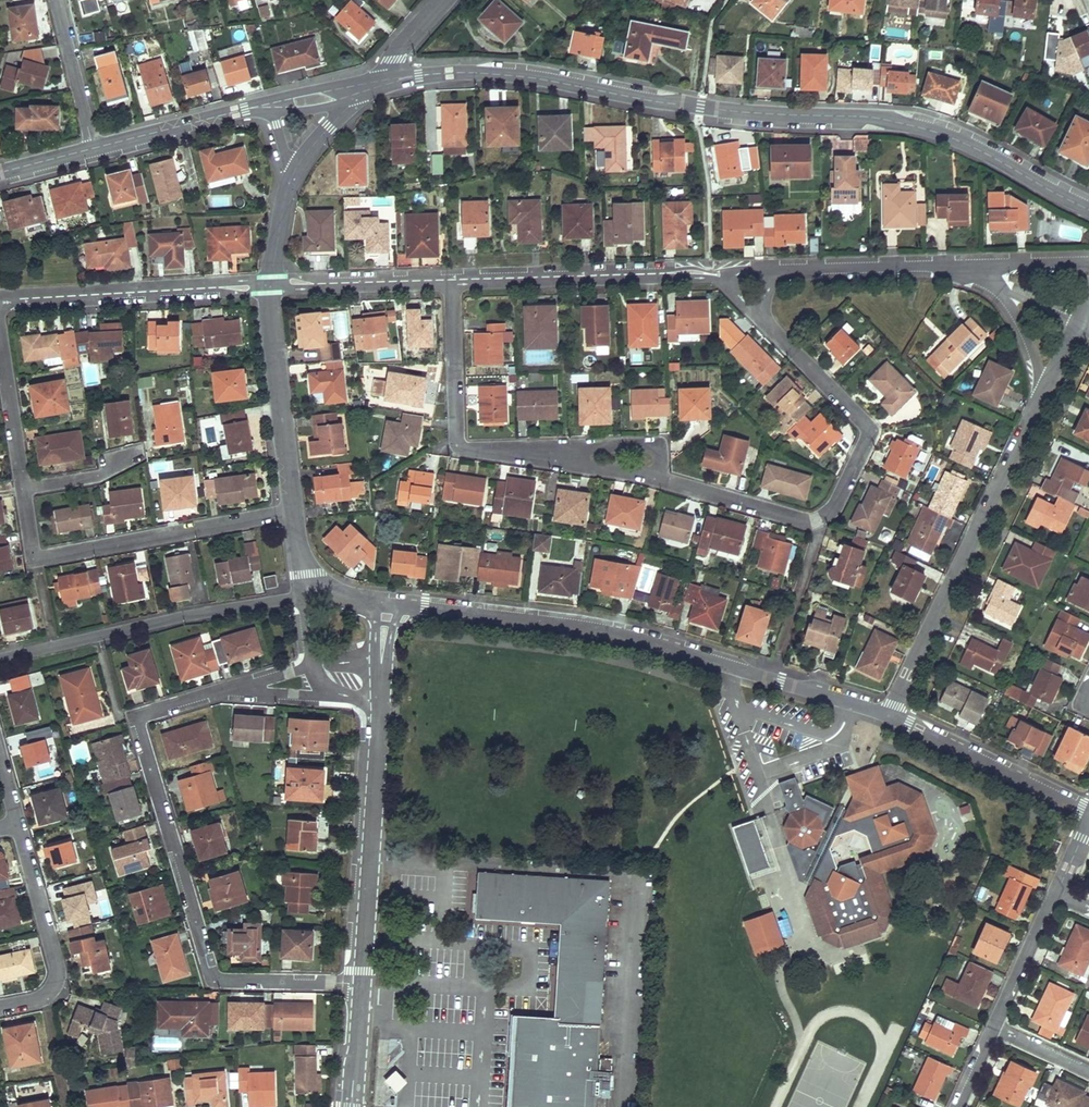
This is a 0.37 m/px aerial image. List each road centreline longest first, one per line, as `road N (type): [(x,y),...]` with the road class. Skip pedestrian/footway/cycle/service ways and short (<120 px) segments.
road 1 (residential): [(1088,210),(956,135),(504,73),(370,85)]
road 2 (residential): [(251,687),(226,687),(139,715),(206,969),(224,981),(362,985)]
road 3 (residential): [(388,602),(620,633),(886,713)]
road 4 (residential): [(733,278),(870,424),(822,519),(657,476)]
road 5 (residential): [(886,713),(1041,399)]
road 6 (residential): [(294,513),(34,557),(22,489)]
road 7 (residential): [(0,659),(303,595)]
road 8 (residential): [(362,985),(378,701)]
road 9 (residential): [(452,283),(733,278)]
road 10 (residential): [(271,284),(0,299)]
road 11 (residential): [(733,278),(973,263)]
road 12 (residential): [(526,448),(457,446),(452,283)]
road 13 (residential): [(294,513),(271,284)]
road 14 (residential): [(19,822),(56,977),(43,998),(0,1007)]
road 15 (residential): [(886,713),(1088,813)]
road 16 (residential): [(271,284),(452,283)]
road 17 (residential): [(268,105),(93,147)]
road 18 (residential): [(657,476),(656,442),(526,448)]
road 19 (residential): [(22,489),(0,337)]
road 20 (residential): [(93,147),(56,0)]
road 21 (residential): [(1058,893),(993,1027)]
road 22 (residential): [(657,476),(526,448)]
road 23 (residential): [(351,1106),(362,985)]
road 24 (residential): [(1003,284),(1041,399)]
road 25 (residential): [(271,284),(297,166)]

